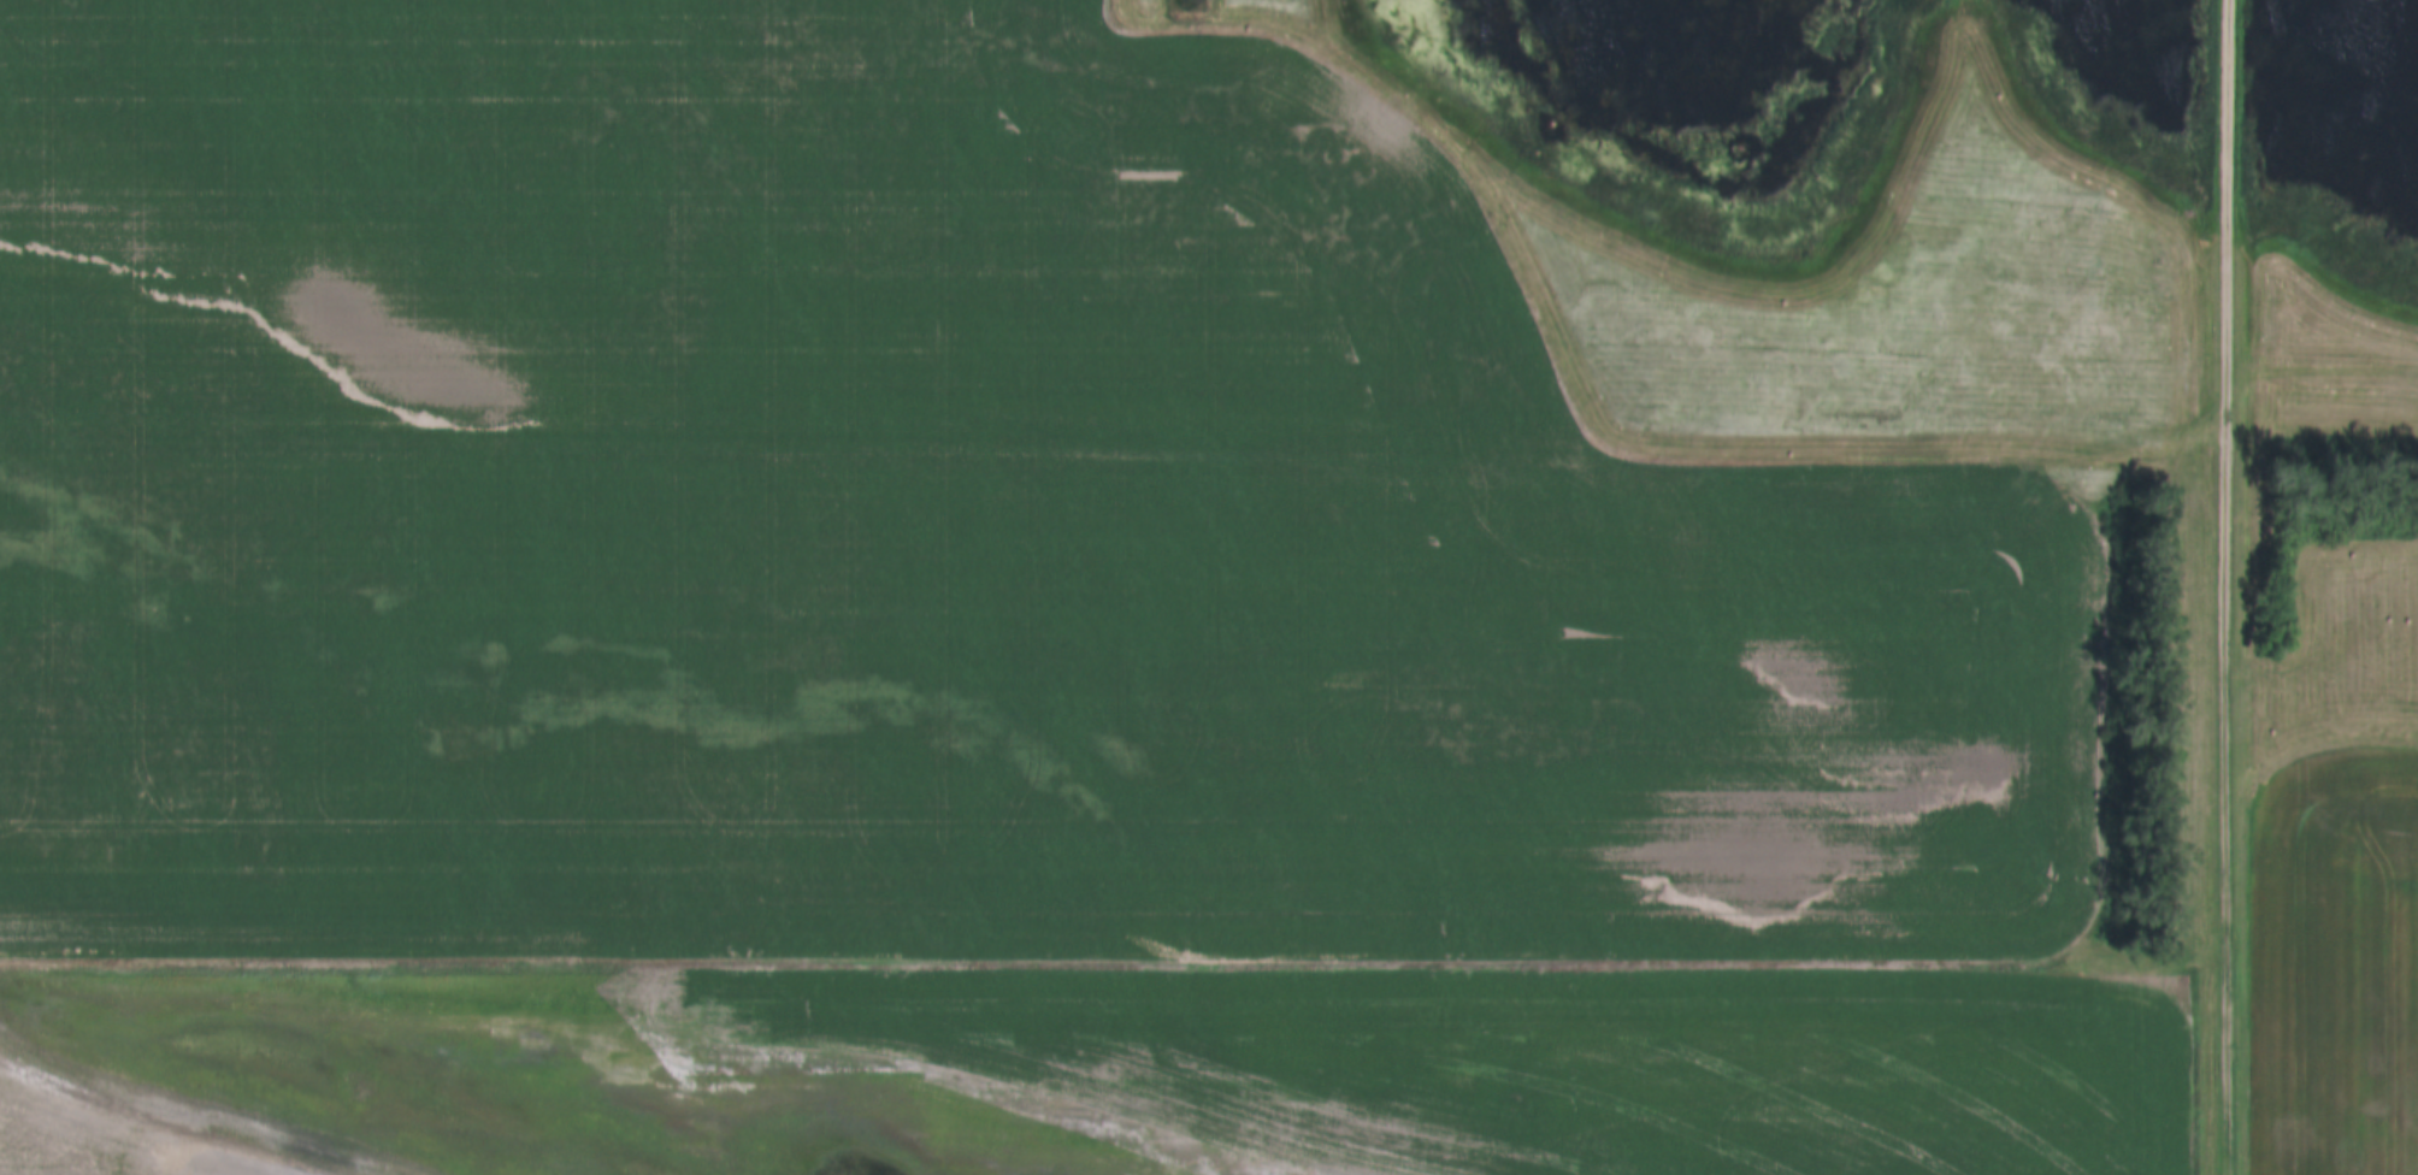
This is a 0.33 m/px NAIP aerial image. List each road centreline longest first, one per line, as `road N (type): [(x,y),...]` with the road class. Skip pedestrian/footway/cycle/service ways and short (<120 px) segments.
road 1 (track): [(2227,0),(2227,1174)]

